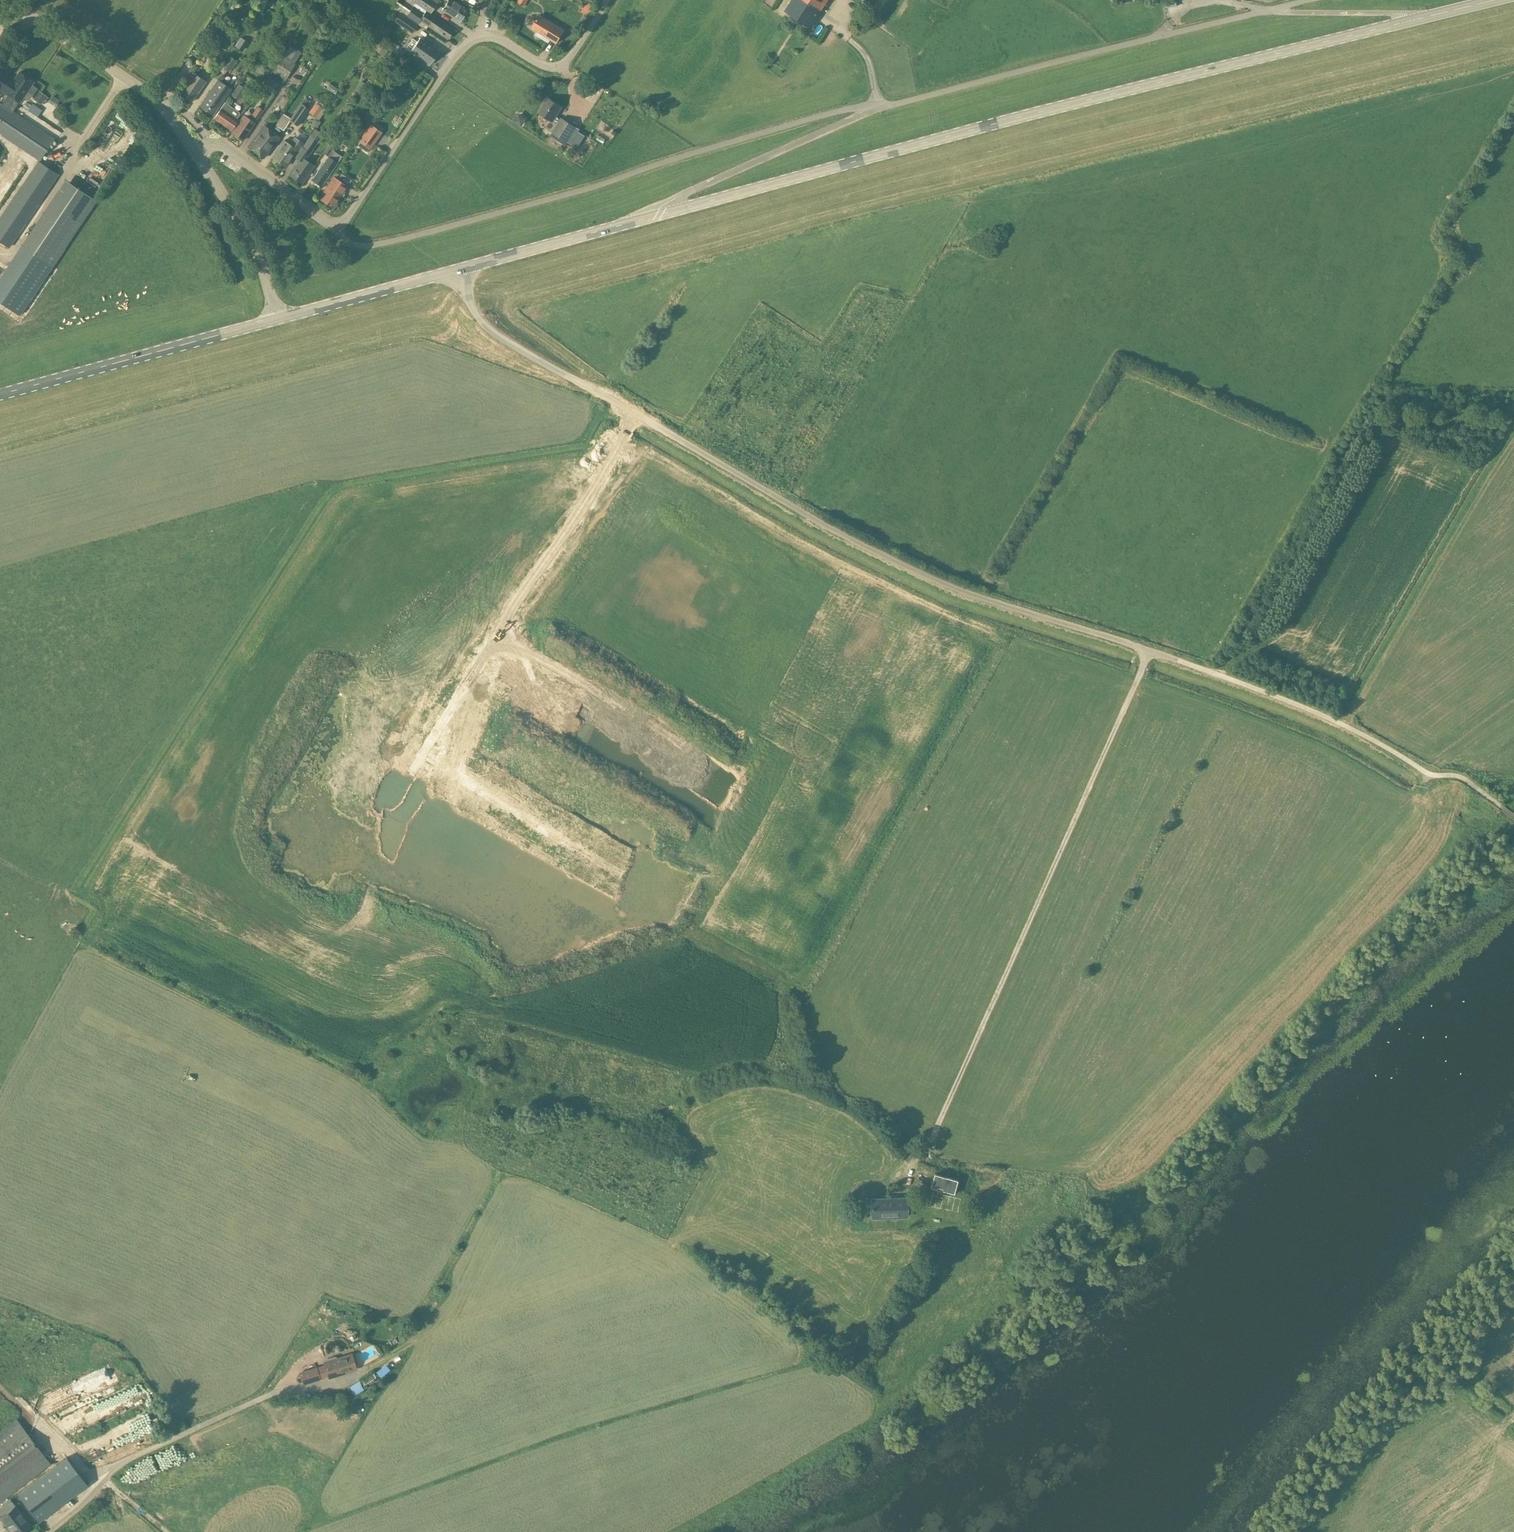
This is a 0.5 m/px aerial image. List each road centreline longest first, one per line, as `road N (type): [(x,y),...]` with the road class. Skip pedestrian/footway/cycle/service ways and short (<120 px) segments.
road 1 (unclassified): [(1178,661),(969,594),(830,528),(494,334),(476,315),(463,269)]
road 2 (tertiary): [(658,215),(1420,17)]
road 3 (unclassified): [(200,154),(226,141),(339,229),(463,47),(499,34),(549,66),(570,61),(609,0)]
road 4 (unclassified): [(871,106),(1255,11)]
road 5 (track): [(1344,726),(1513,441)]
road 6 (unclassified): [(318,1385),(271,1395),(124,1461),(100,1495),(50,1531)]
road 7 (tertiary): [(281,319),(0,395)]
road 8 (unclassified): [(200,154),(166,106),(6,0)]
road 9 (unclassified): [(871,106),(658,215)]
road 10 (tertiary): [(463,269),(658,215)]
road 11 (tertiary): [(463,269),(281,319)]
road 12 (unclassified): [(281,319),(258,245),(200,154)]
road 13 (unclassified): [(1420,17),(1255,11)]
road 14 (track): [(103,1490),(51,1430),(0,1388)]

